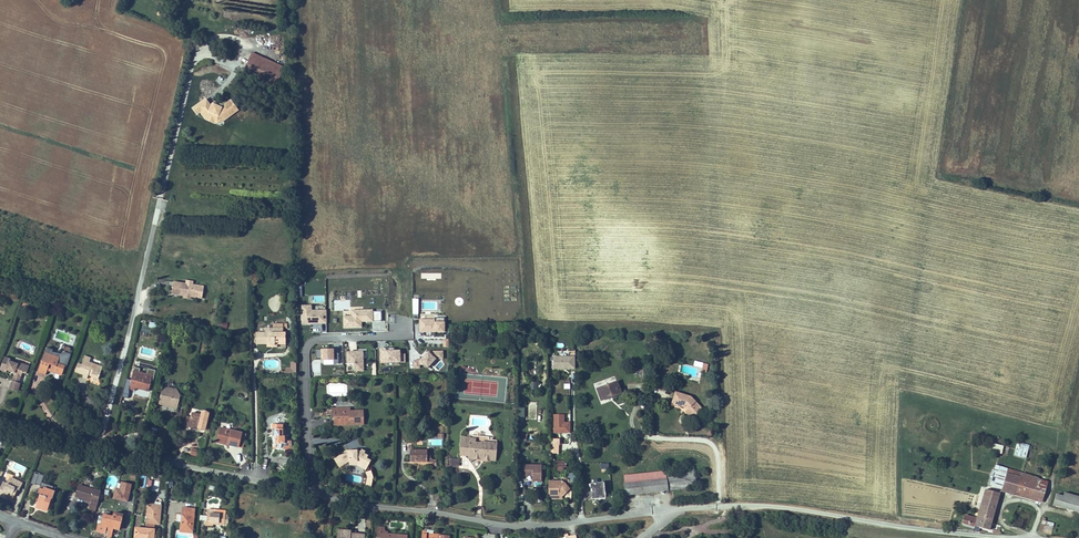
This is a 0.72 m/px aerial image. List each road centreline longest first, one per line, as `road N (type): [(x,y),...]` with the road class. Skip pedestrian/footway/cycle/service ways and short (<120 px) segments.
road 1 (unclassified): [(315,493),(517,527),(663,515)]
road 2 (unclassified): [(663,515),(759,506),(1008,537)]
road 3 (unclassified): [(0,424),(315,493)]
road 4 (residential): [(315,493),(308,345),(403,329)]

